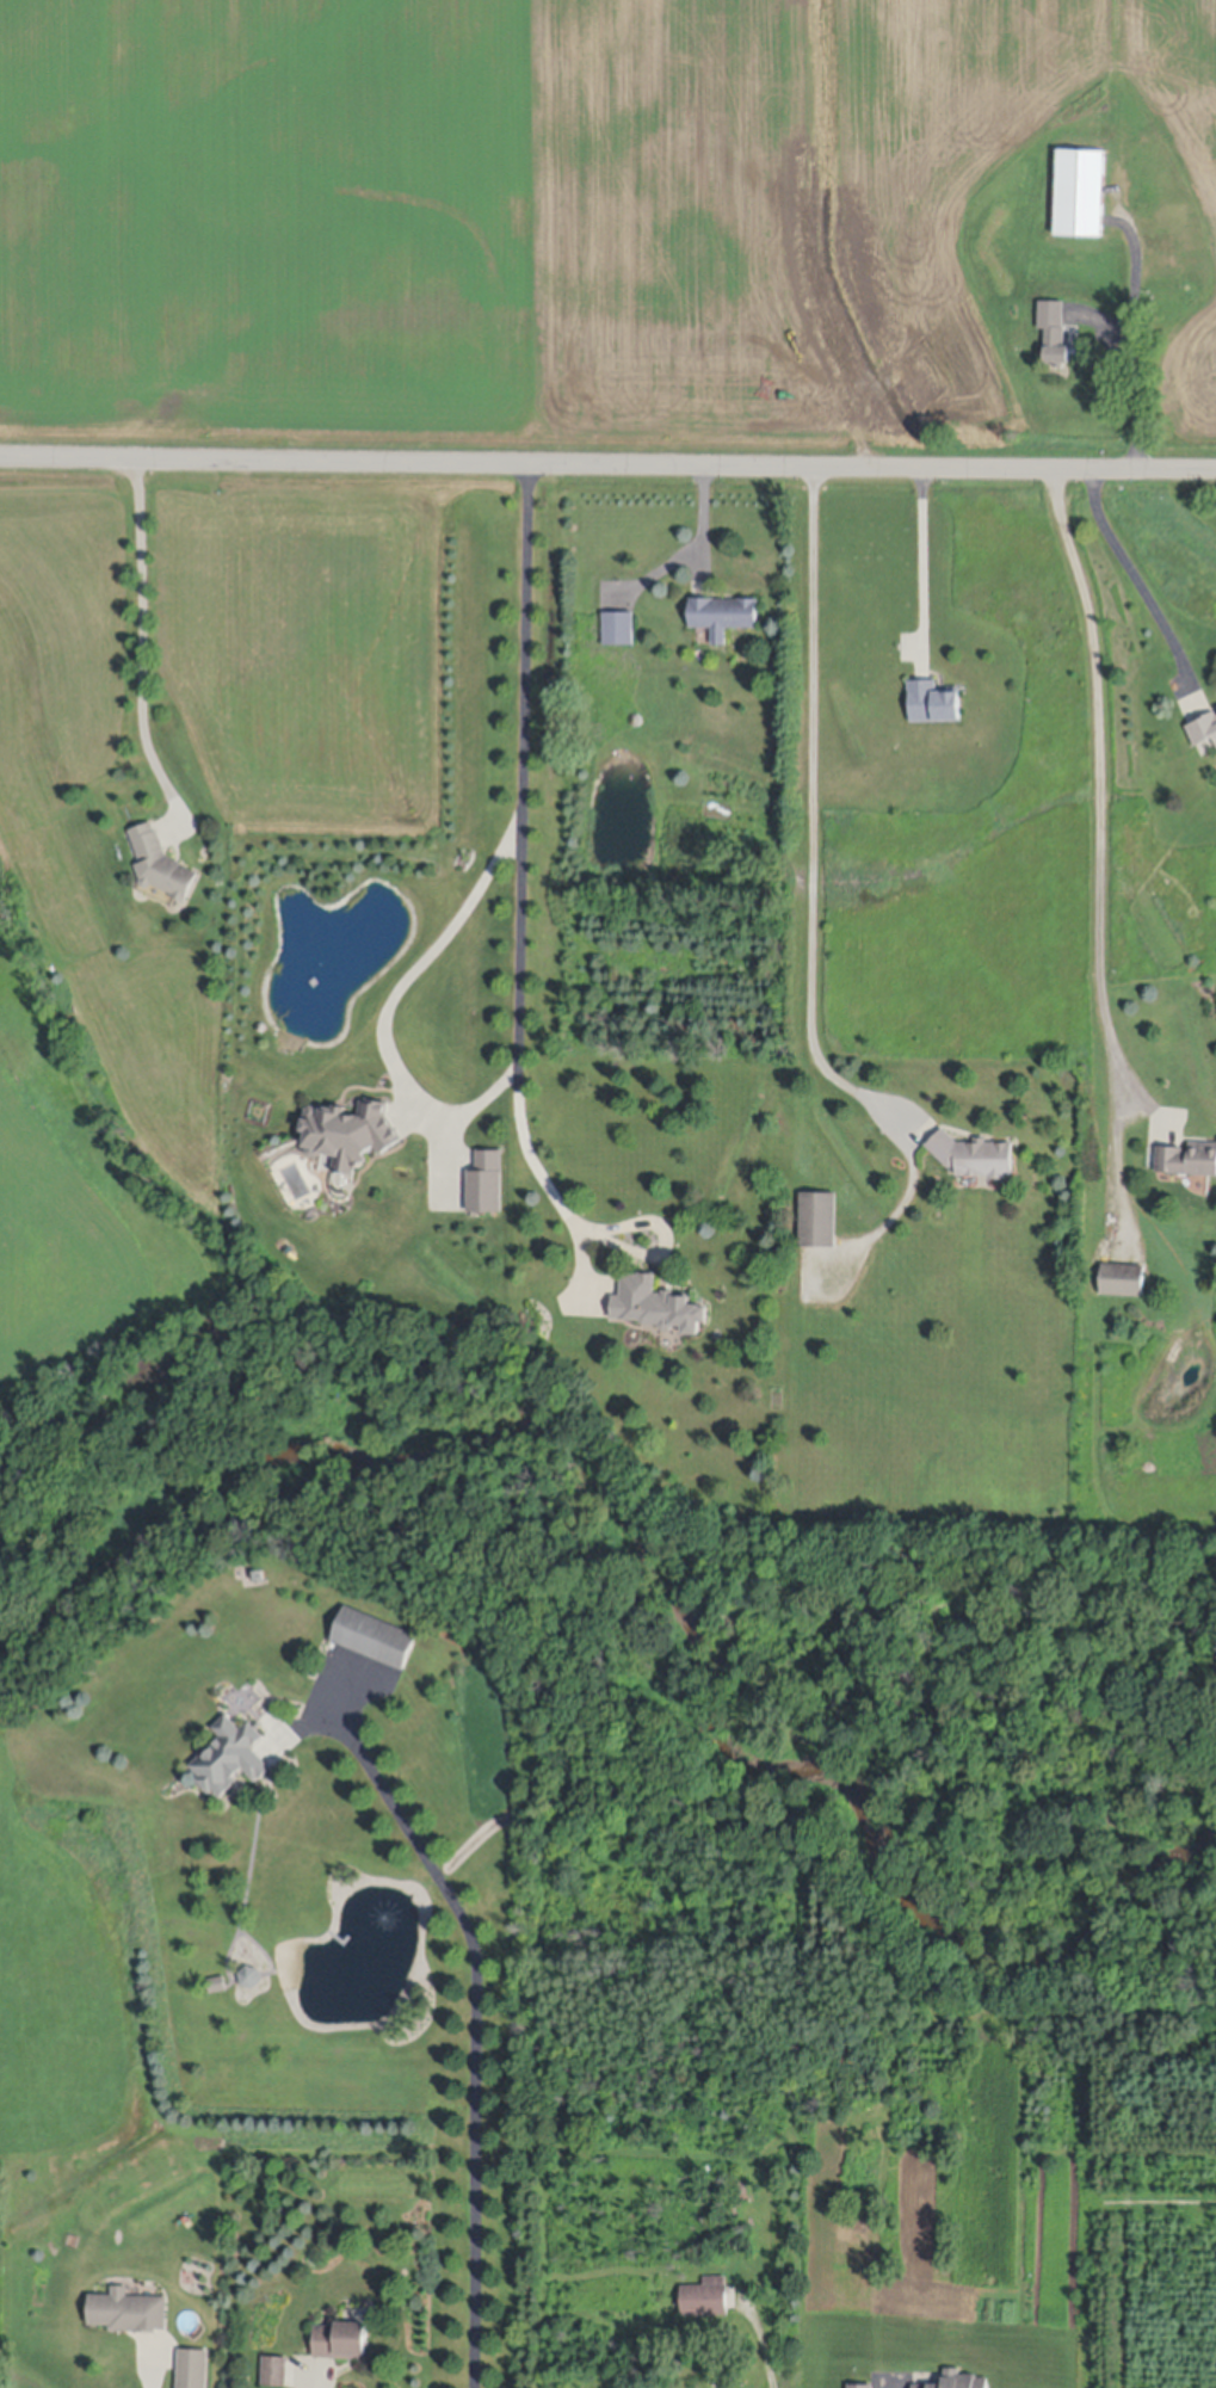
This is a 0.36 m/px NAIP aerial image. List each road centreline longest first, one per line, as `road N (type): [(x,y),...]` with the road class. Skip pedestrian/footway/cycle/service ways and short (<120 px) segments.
road 1 (residential): [(0,451),(1215,454)]

